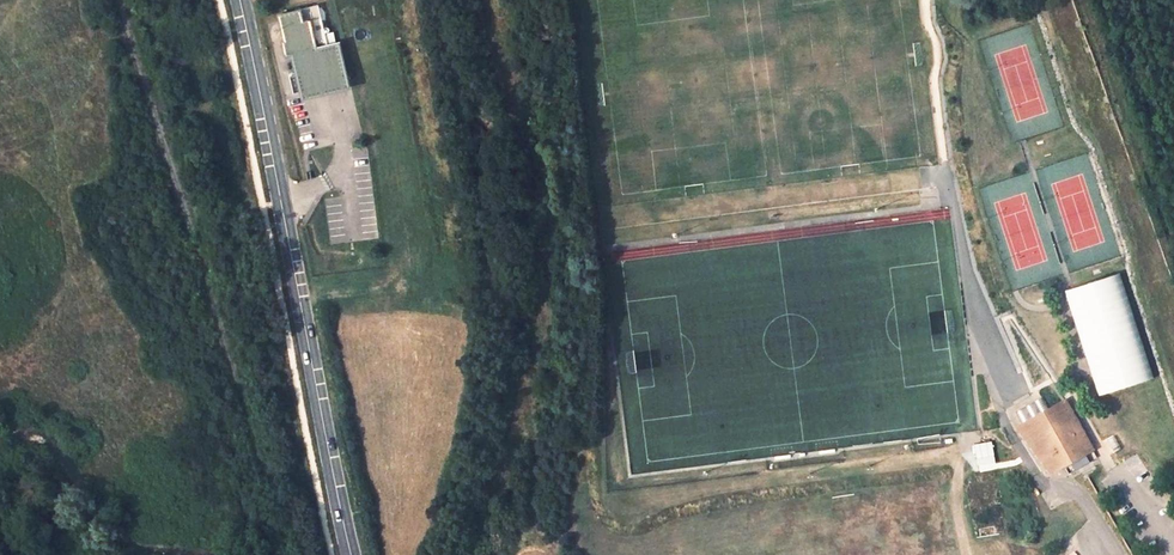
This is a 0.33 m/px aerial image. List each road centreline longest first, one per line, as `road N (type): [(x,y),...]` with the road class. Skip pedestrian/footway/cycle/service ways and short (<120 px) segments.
road 1 (tertiary): [(352,554),(241,0)]

